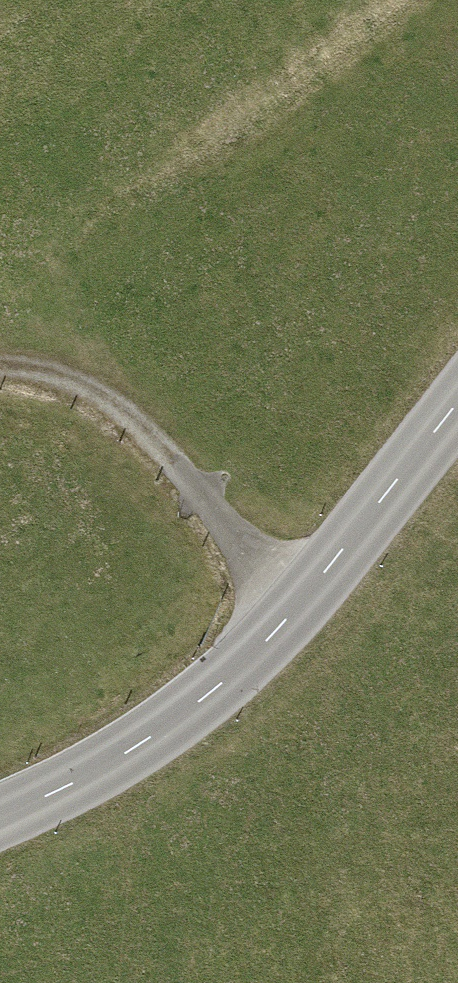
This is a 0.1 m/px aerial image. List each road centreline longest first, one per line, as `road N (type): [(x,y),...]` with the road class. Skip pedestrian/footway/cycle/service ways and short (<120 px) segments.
road 1 (tertiary): [(457,407),(294,616),(201,709),(75,790),(0,824)]
road 2 (track): [(294,616),(135,423),(50,381),(0,375)]

